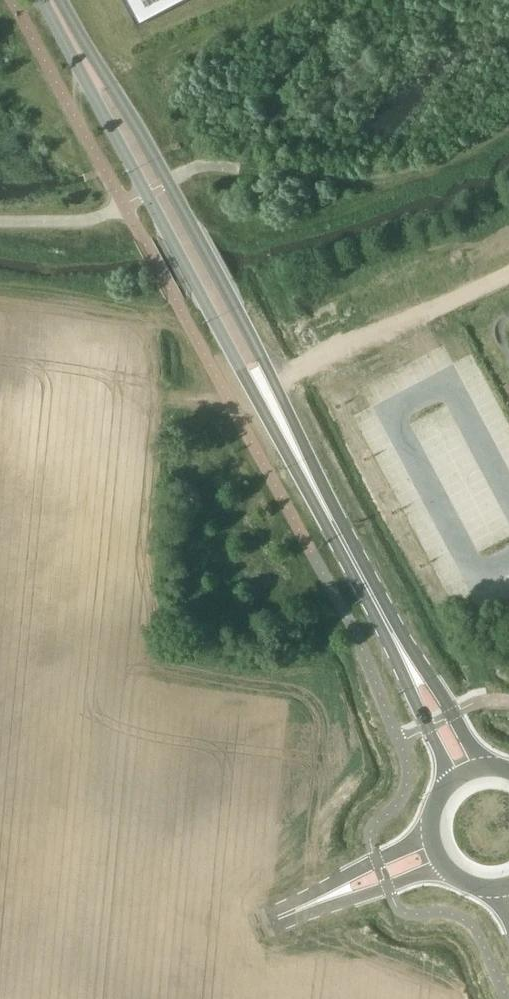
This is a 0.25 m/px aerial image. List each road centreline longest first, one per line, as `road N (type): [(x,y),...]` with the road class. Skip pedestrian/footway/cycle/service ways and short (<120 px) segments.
road 1 (tertiary): [(42,0),(258,403),(333,524)]
road 2 (tertiary): [(333,524),(229,295),(60,0)]
road 3 (track): [(508,126),(406,172),(329,180),(238,169)]
road 4 (tertiary): [(401,650),(333,524)]
road 5 (tertiary): [(478,767),(429,675),(401,650)]
road 6 (tertiary): [(401,650),(455,778)]
road 7 (unclassified): [(431,832),(348,875),(327,898)]
road 8 (unclassified): [(327,898),(355,897),(445,864)]

